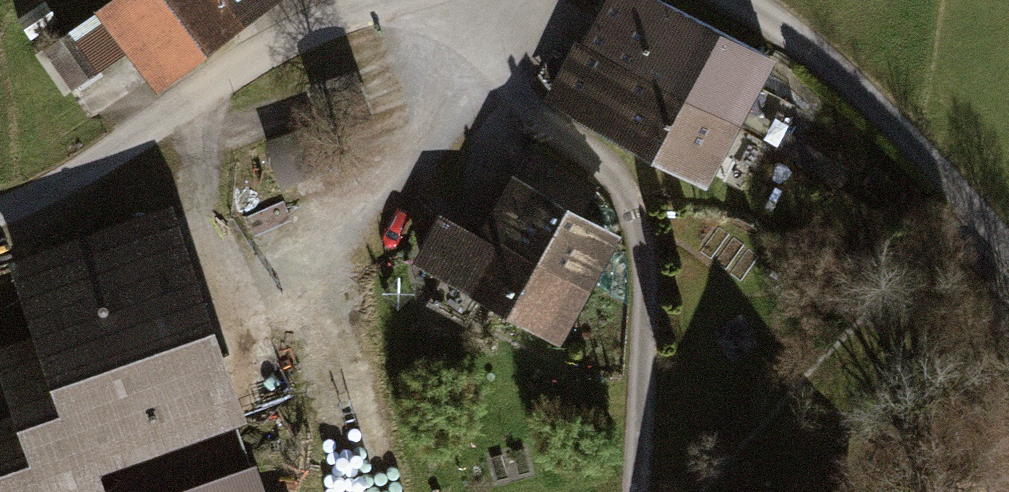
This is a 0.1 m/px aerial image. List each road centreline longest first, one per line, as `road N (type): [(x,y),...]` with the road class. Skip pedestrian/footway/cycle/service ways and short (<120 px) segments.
road 1 (track): [(636,491),(646,288),(636,222),(609,173),(524,101),(485,0)]
road 2 (unclassified): [(0,213),(74,178),(266,51),(381,0)]
road 3 (unclassified): [(738,0),(862,93),(1008,248)]

